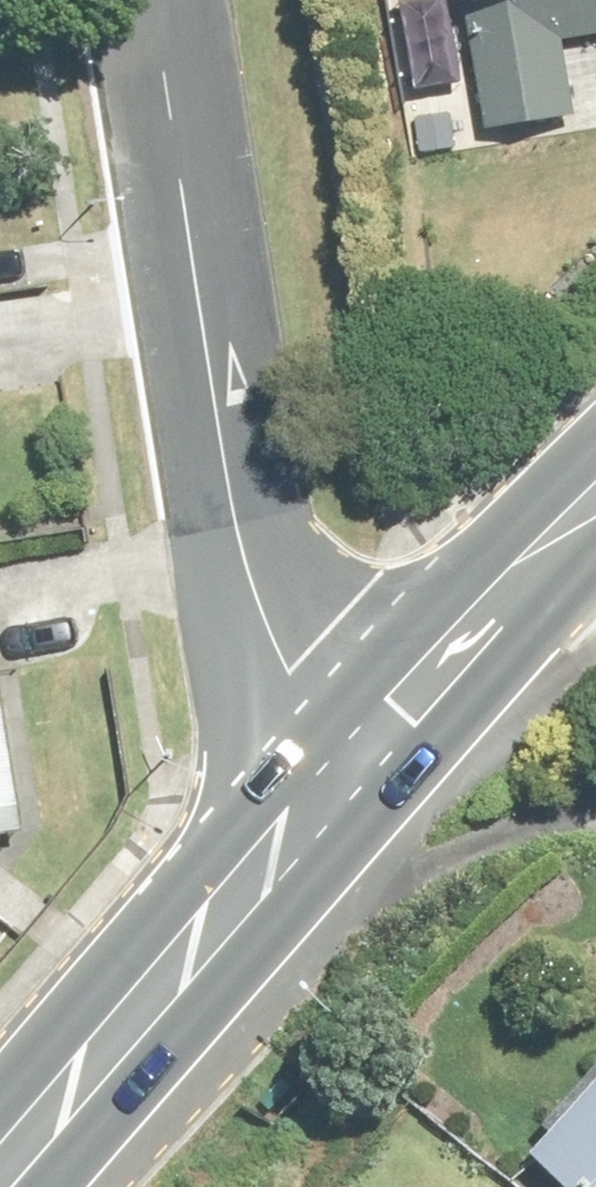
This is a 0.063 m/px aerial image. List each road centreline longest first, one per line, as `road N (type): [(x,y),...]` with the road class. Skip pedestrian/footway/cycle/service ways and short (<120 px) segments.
road 1 (residential): [(158,0),(231,506),(255,600),(283,669),(349,737)]
road 2 (primary): [(349,737),(258,879),(0,1171)]
road 3 (primary): [(595,487),(349,737)]

